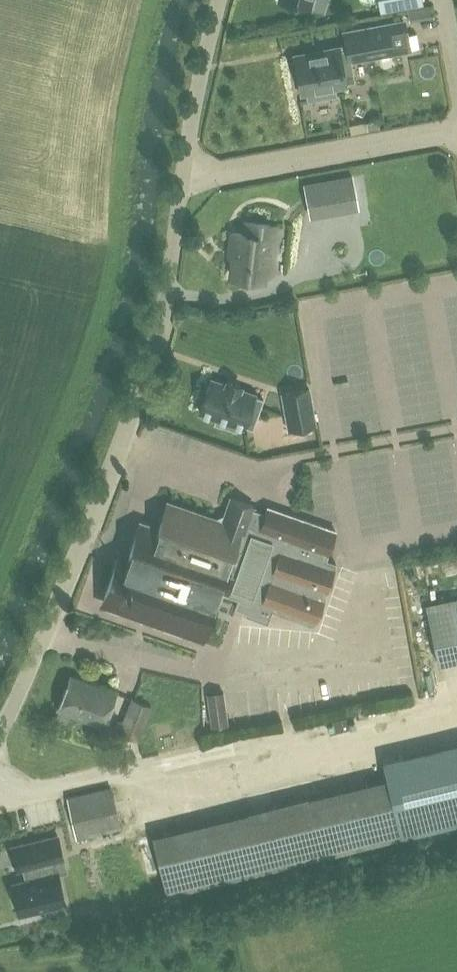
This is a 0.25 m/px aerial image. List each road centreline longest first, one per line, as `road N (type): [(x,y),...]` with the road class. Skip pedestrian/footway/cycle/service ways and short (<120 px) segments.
road 1 (unclassified): [(0,720),(35,655),(152,349),(220,0)]

